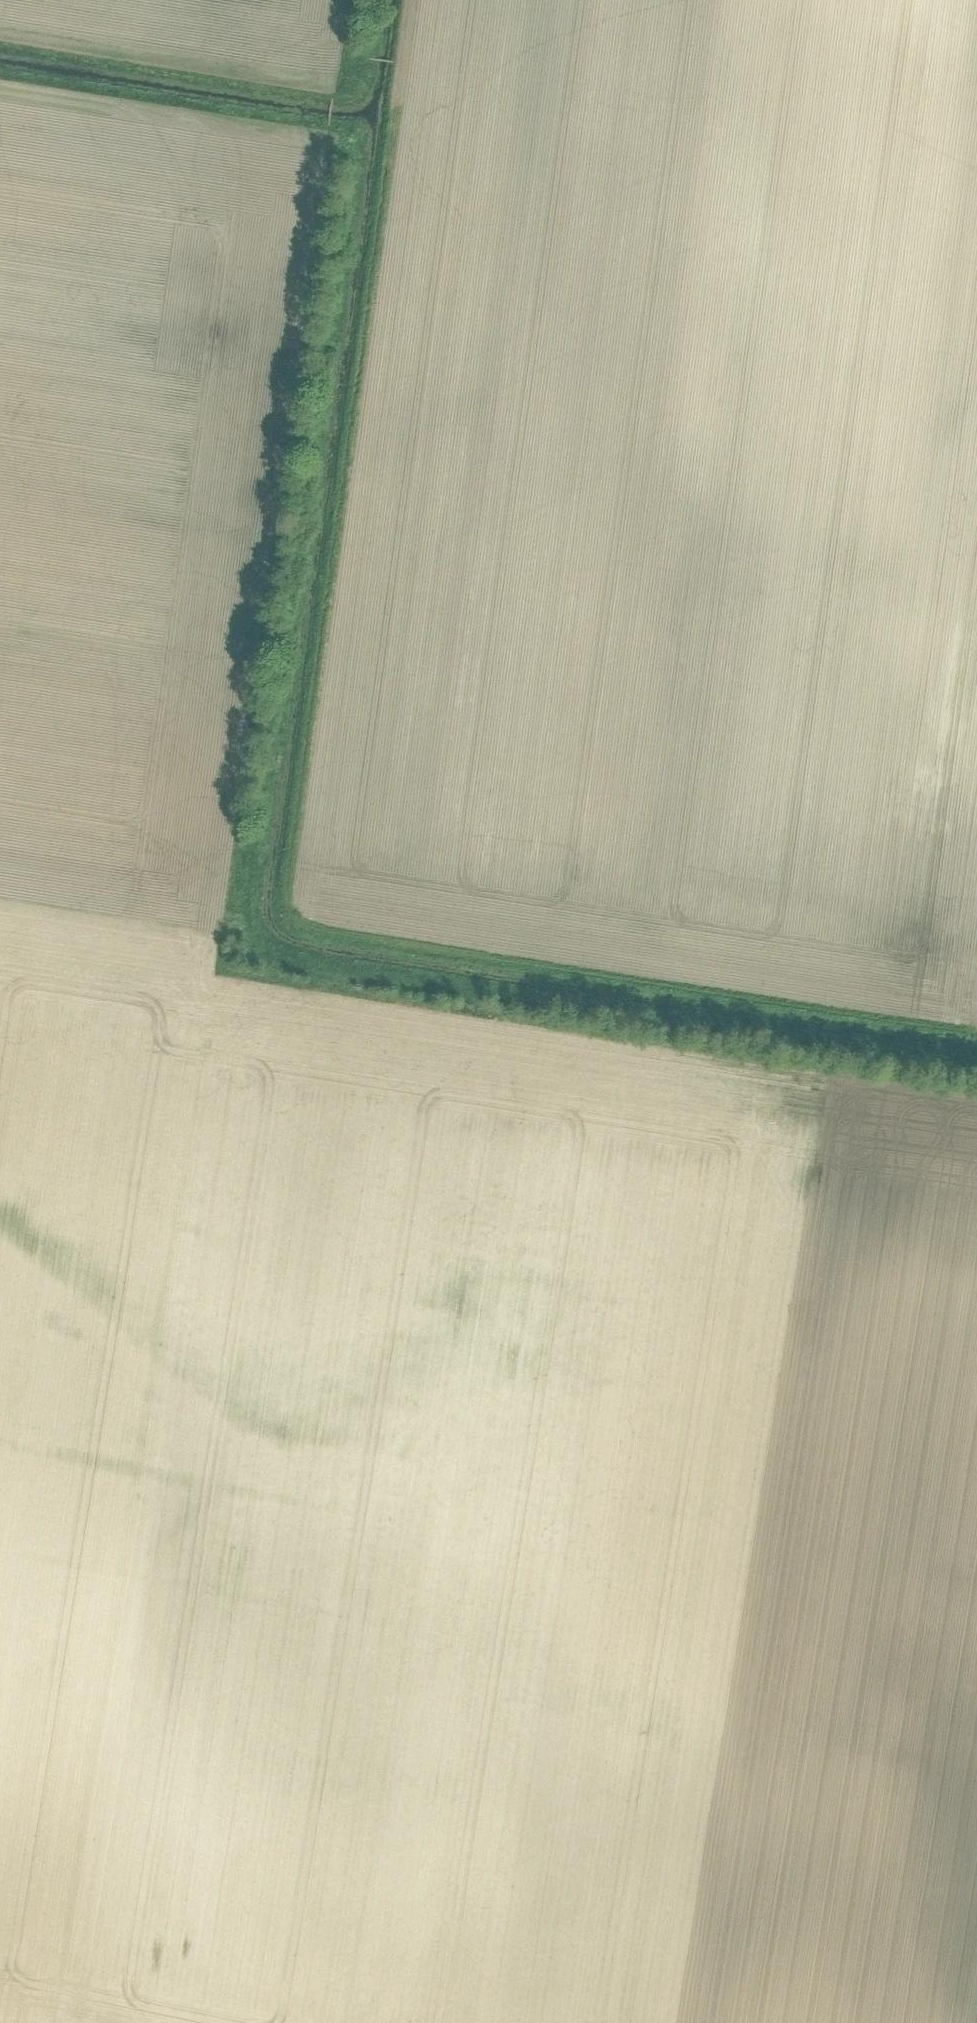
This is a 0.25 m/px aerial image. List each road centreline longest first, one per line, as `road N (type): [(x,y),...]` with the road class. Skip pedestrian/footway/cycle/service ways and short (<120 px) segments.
road 1 (track): [(976,1036),(284,935),(271,896),(387,0)]

